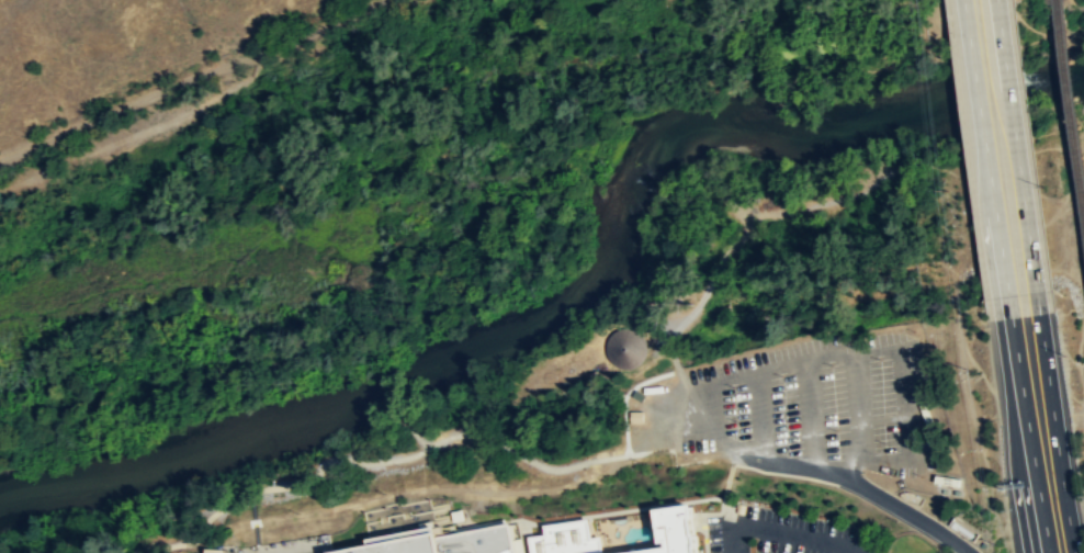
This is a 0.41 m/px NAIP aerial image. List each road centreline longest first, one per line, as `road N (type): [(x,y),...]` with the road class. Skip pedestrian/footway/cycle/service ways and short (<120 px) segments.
road 1 (track): [(379,0),(274,48),(257,71),(180,116),(0,190)]
road 2 (primary): [(963,0),(1013,316)]
road 3 (primary): [(1040,313),(998,0)]
road 4 (track): [(269,52),(0,161)]
road 5 (primary): [(1074,552),(1040,313)]
road 6 (primary): [(1013,316),(1050,552)]

